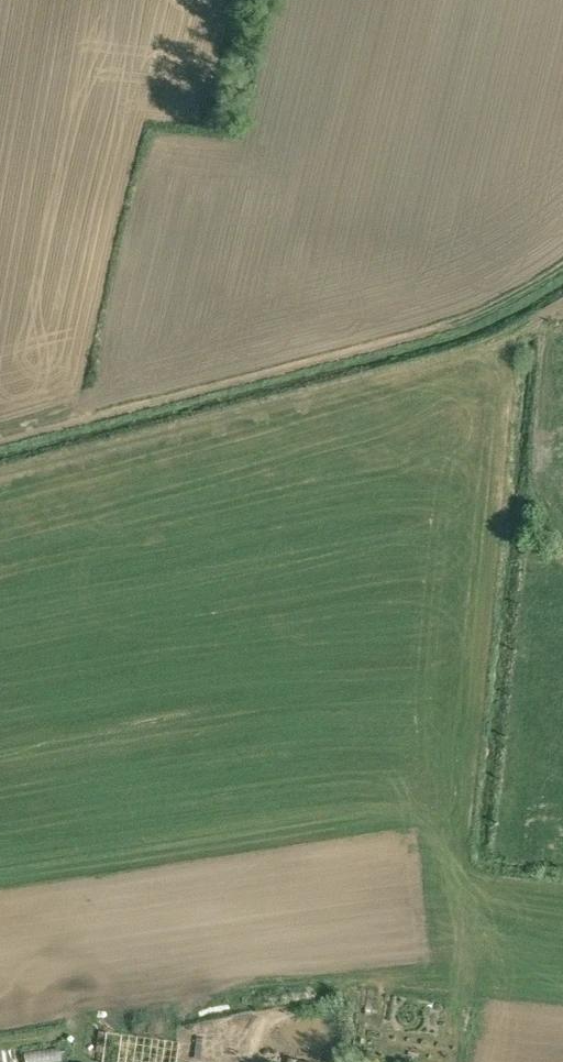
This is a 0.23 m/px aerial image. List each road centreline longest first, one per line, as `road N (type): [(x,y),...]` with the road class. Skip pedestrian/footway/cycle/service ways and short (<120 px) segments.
road 1 (track): [(0,441),(418,338),(483,314),(562,271)]

